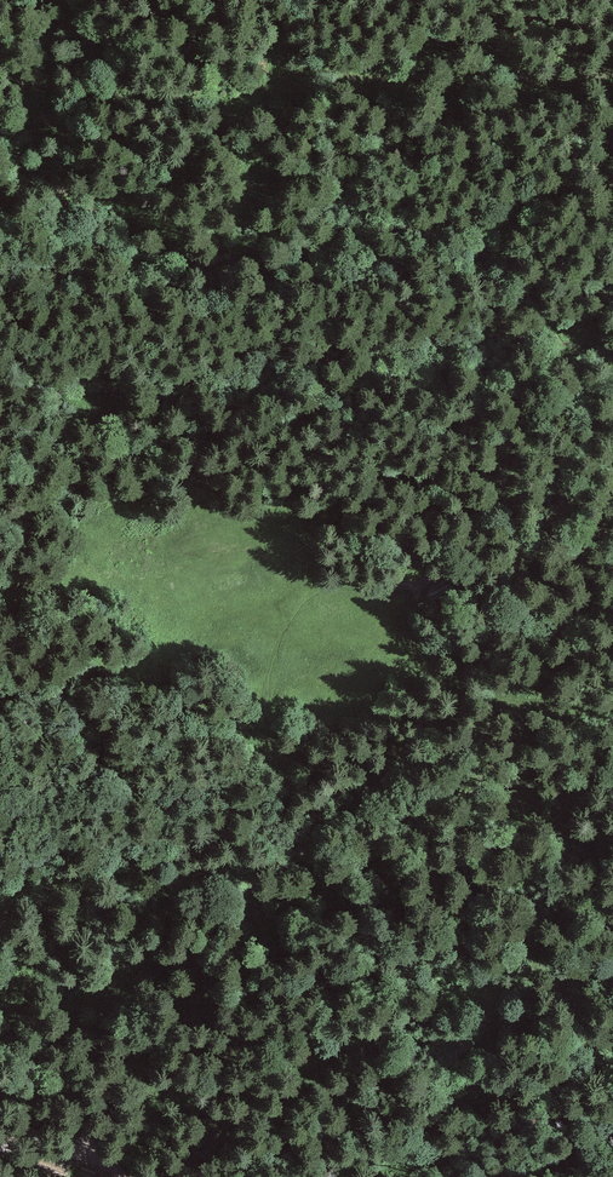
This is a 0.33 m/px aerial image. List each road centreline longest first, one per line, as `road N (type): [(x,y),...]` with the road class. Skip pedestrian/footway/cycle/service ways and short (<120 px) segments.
road 1 (track): [(102,1127),(33,996),(63,977),(106,976),(156,950),(224,857),(261,822),(293,775),(288,734),(266,700),(311,635),(318,598),(334,587),(384,587),(563,549),(612,521)]
road 2 (track): [(46,0),(88,23),(134,97),(163,106),(253,95),(303,66),(377,82),(402,75),(436,43),(454,38),(479,41),(541,84),(612,74)]
road 3 (track): [(154,1176),(102,1127),(0,1134)]

